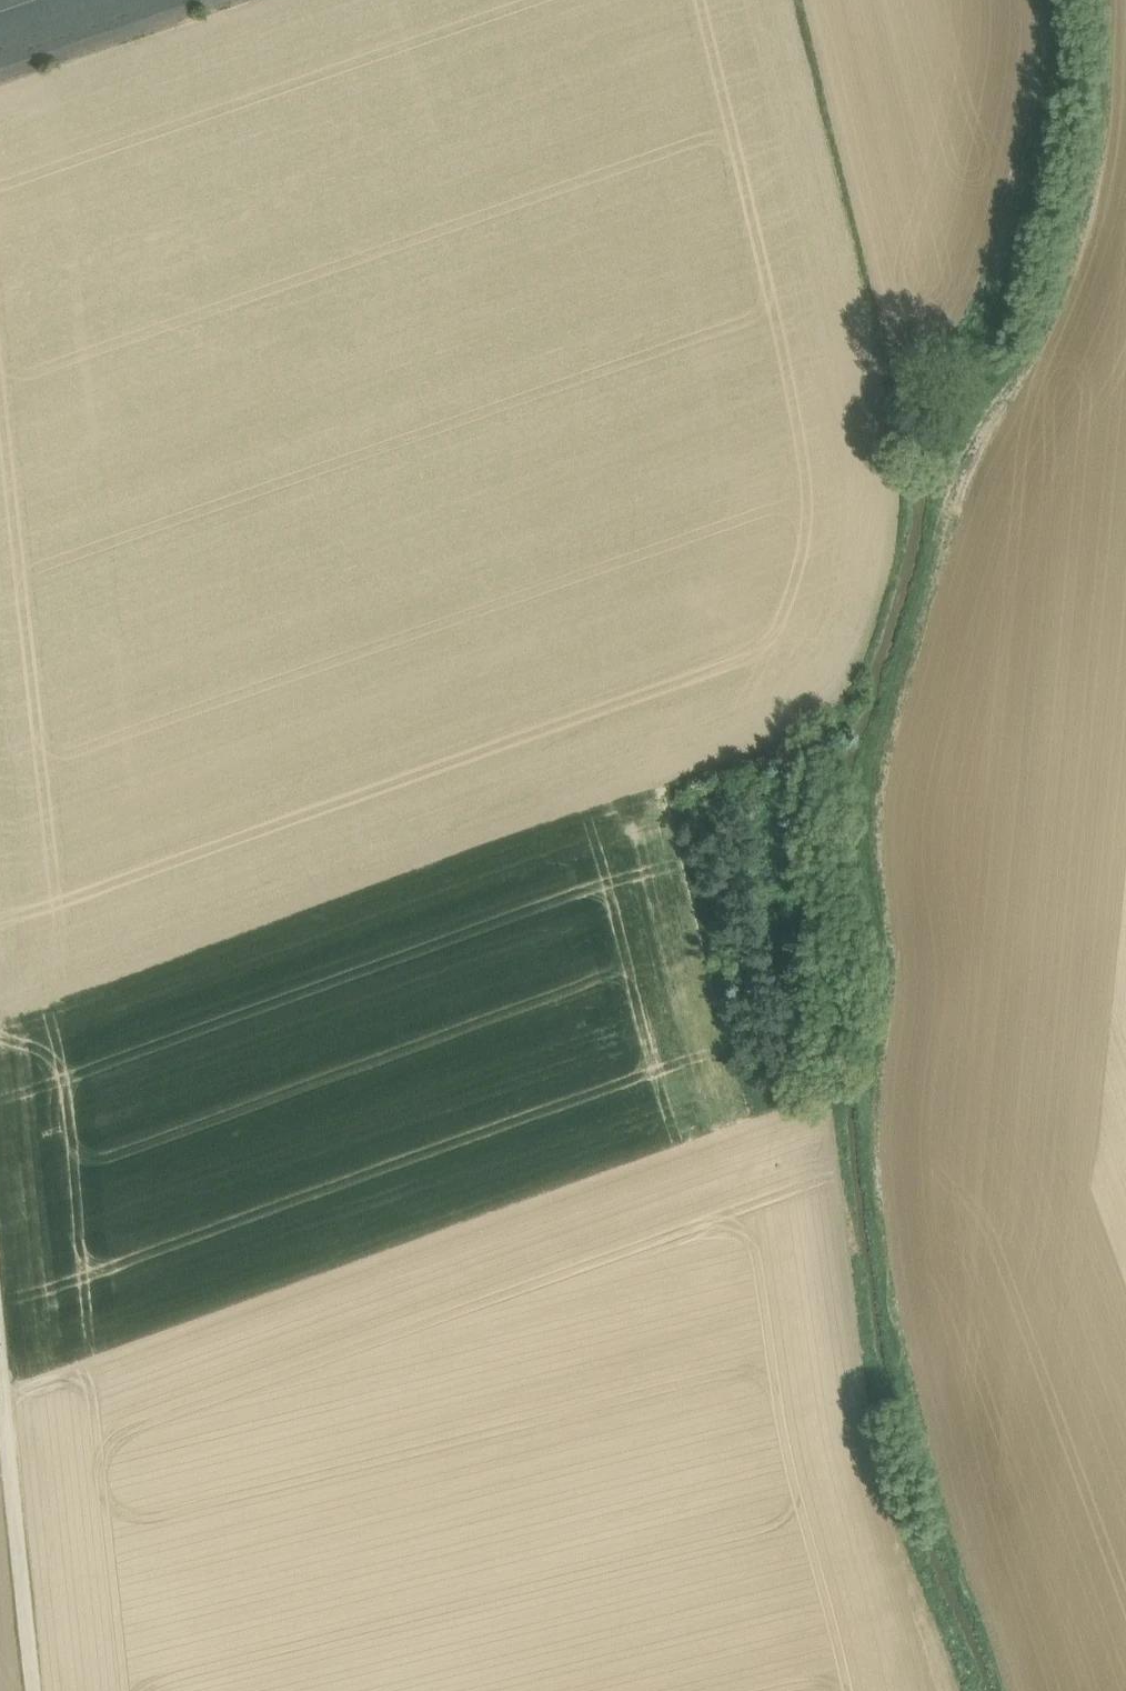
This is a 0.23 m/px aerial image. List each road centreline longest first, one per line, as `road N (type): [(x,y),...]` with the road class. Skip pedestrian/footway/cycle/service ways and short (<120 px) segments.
road 1 (unclassified): [(32,1690),(0,1356)]

